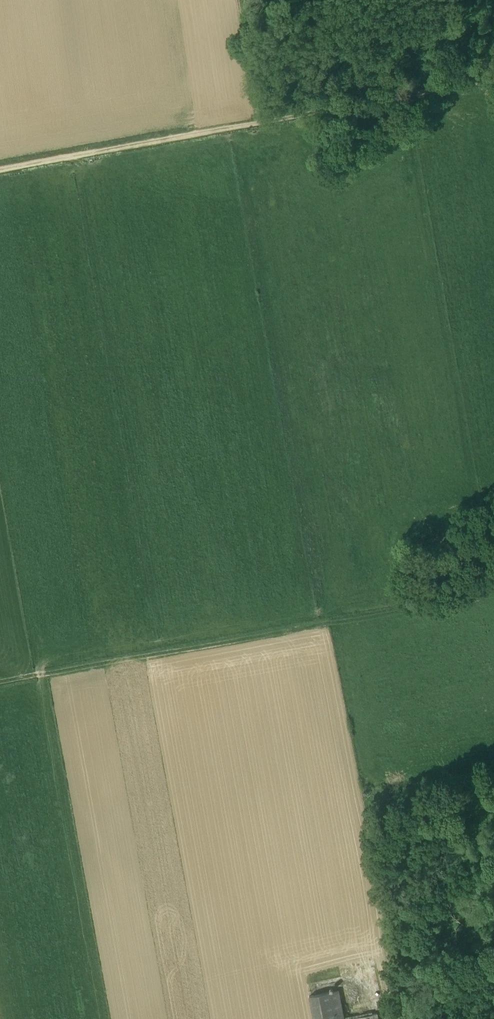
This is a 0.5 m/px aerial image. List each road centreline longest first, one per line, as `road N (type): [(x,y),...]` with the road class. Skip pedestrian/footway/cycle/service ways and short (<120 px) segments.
road 1 (track): [(493,79),(0,170)]
road 2 (track): [(0,684),(493,595)]

